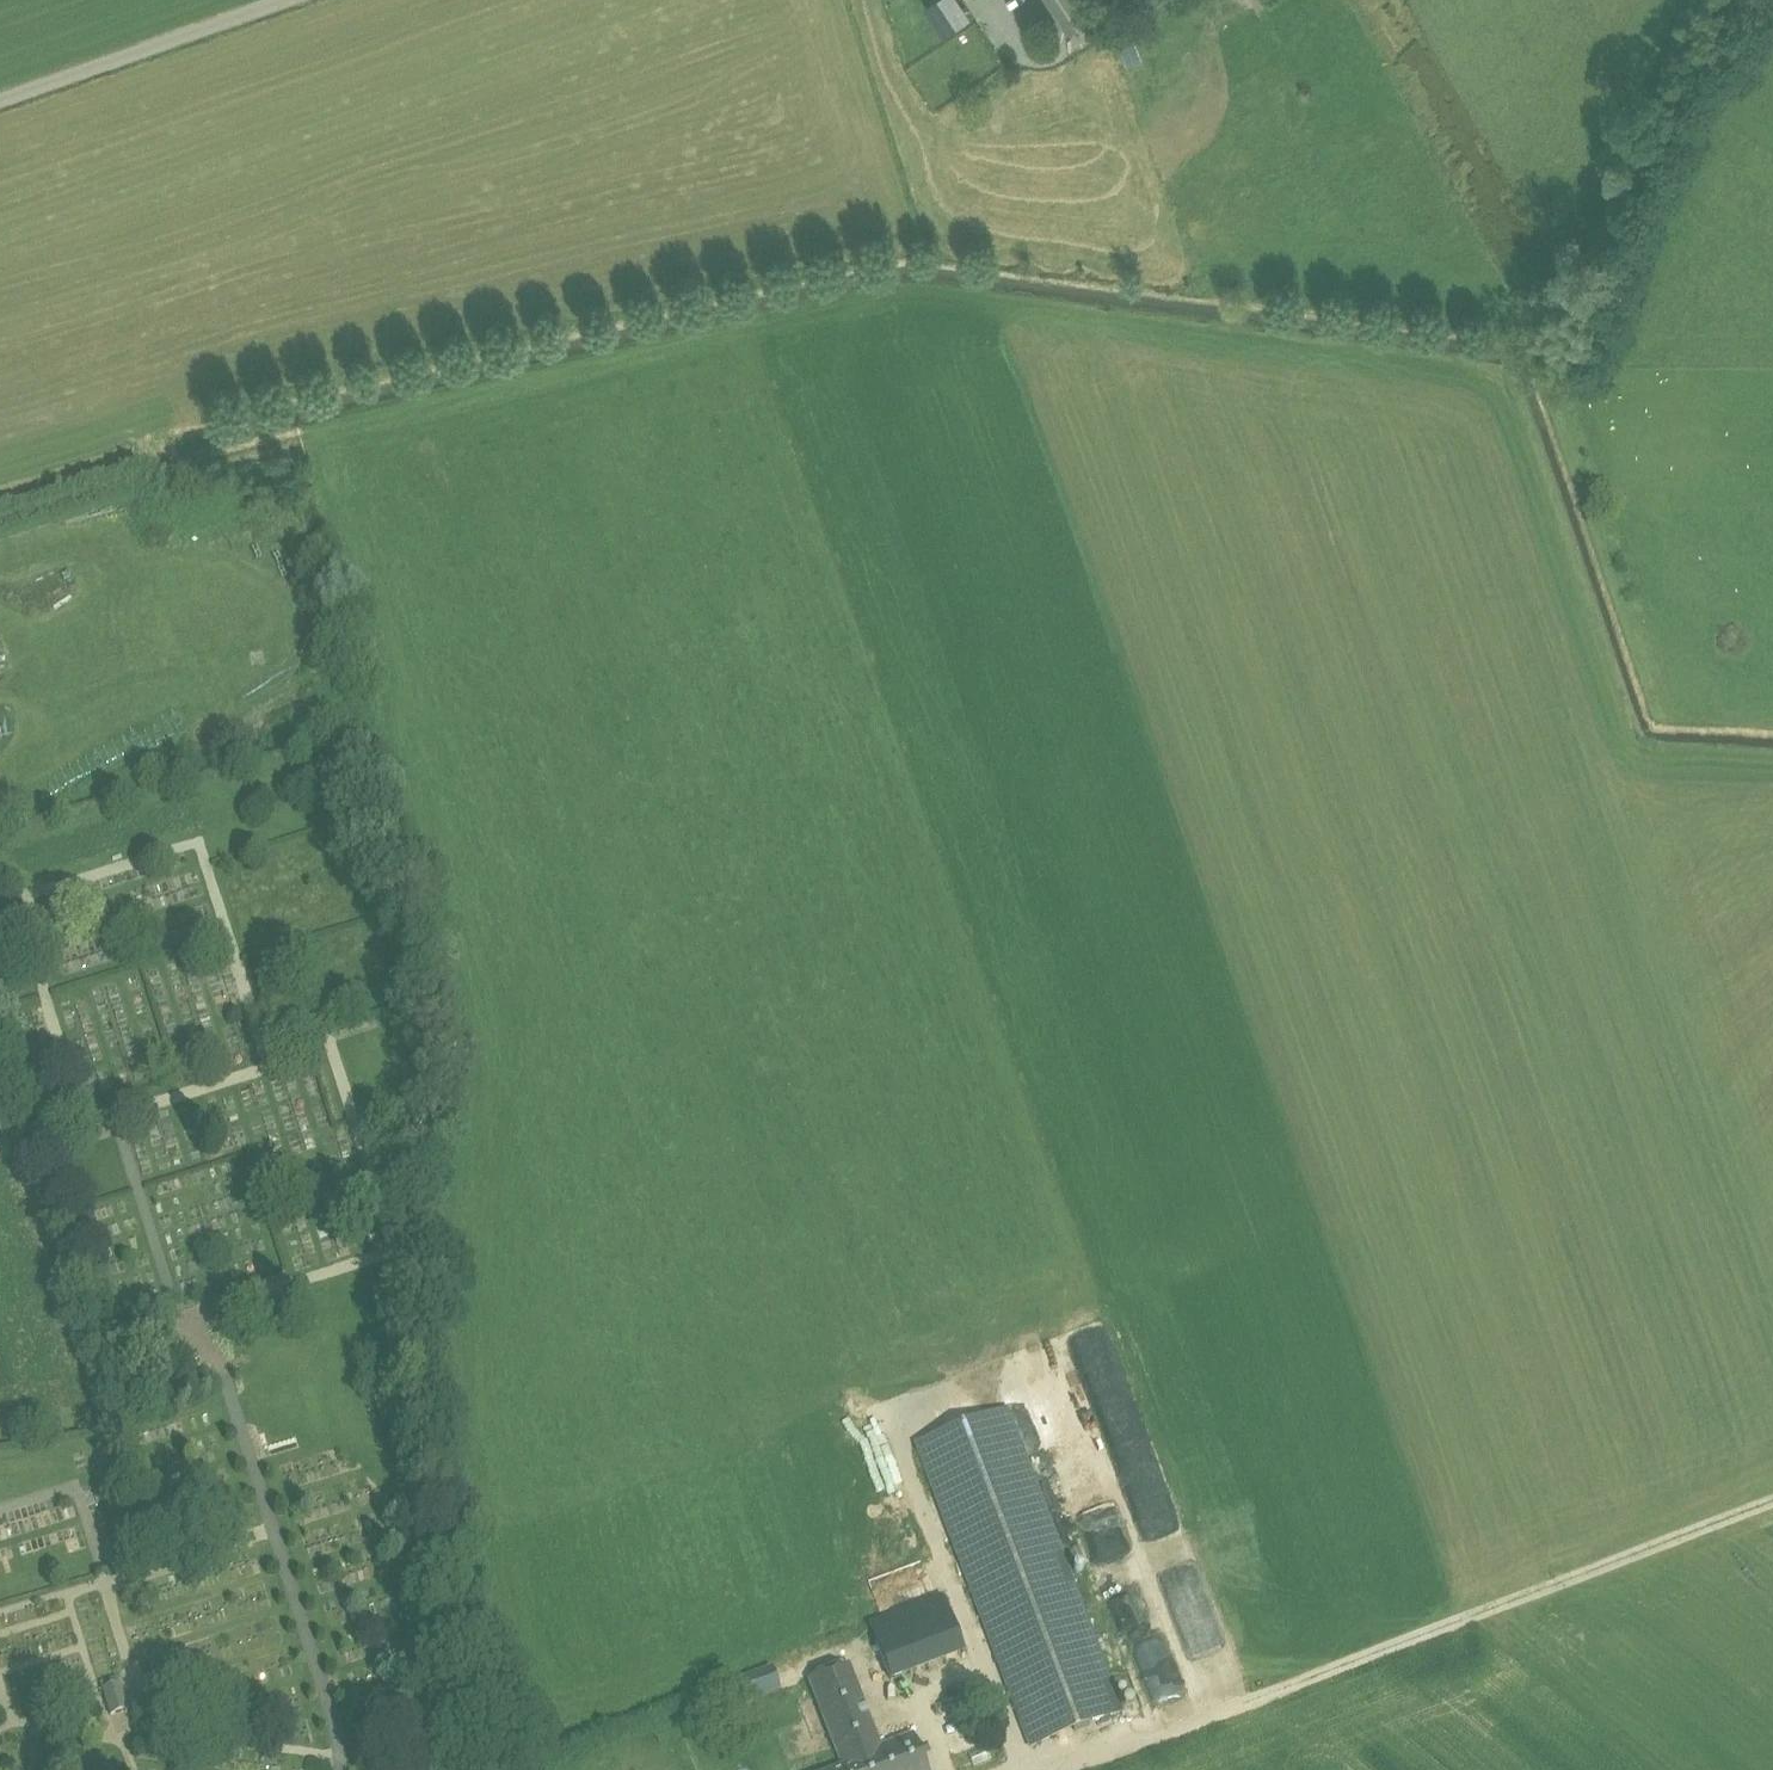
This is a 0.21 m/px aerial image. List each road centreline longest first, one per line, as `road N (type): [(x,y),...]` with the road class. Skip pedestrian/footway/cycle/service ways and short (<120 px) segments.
road 1 (track): [(1064,1769),(1772,1500)]
road 2 (unclassified): [(0,99),(285,0)]

